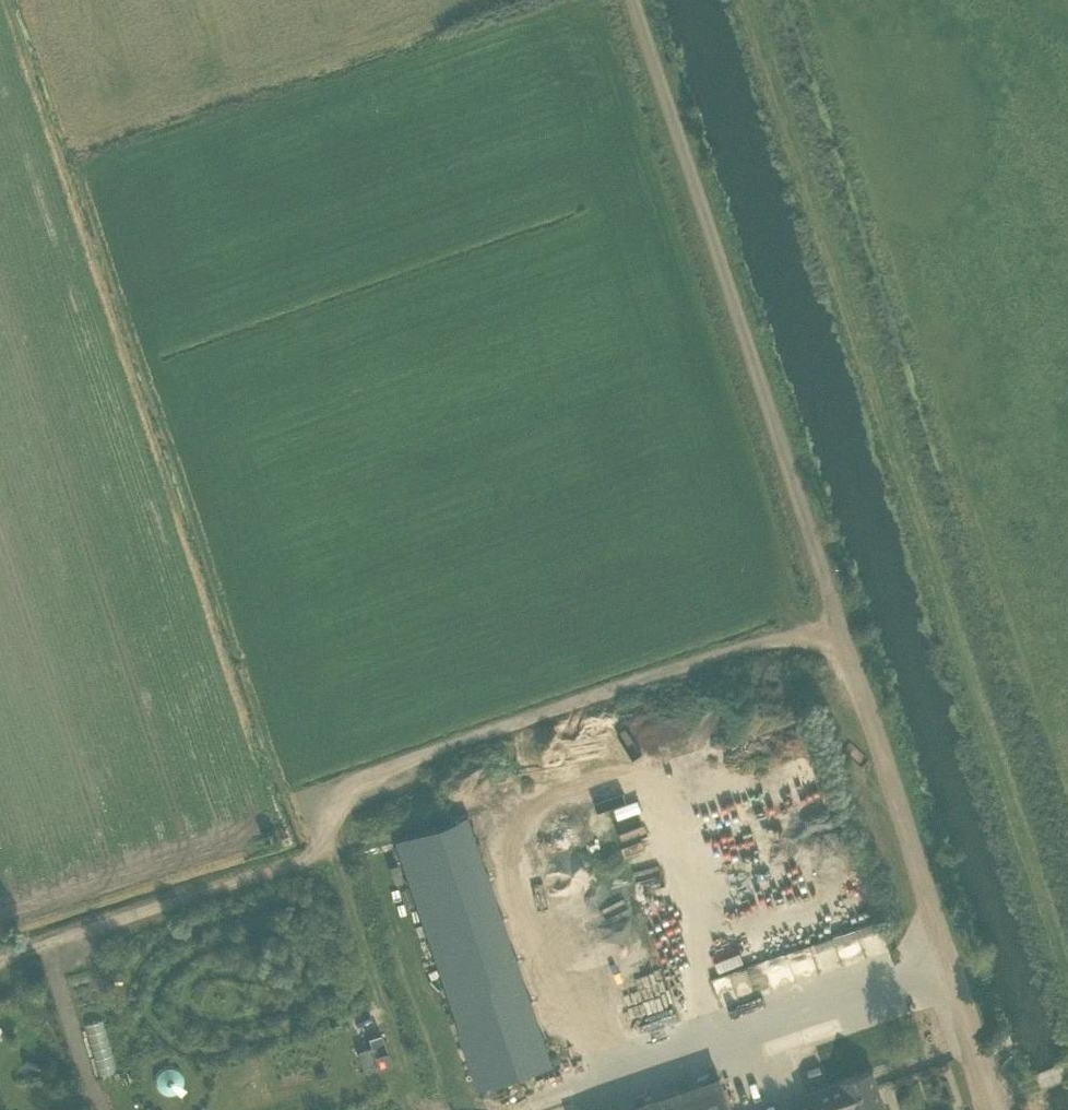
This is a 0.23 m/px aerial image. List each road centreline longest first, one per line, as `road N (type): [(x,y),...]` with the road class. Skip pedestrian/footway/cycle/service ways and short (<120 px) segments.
road 1 (track): [(982,1109),(728,374),(609,0)]
road 2 (track): [(0,962),(837,693)]

